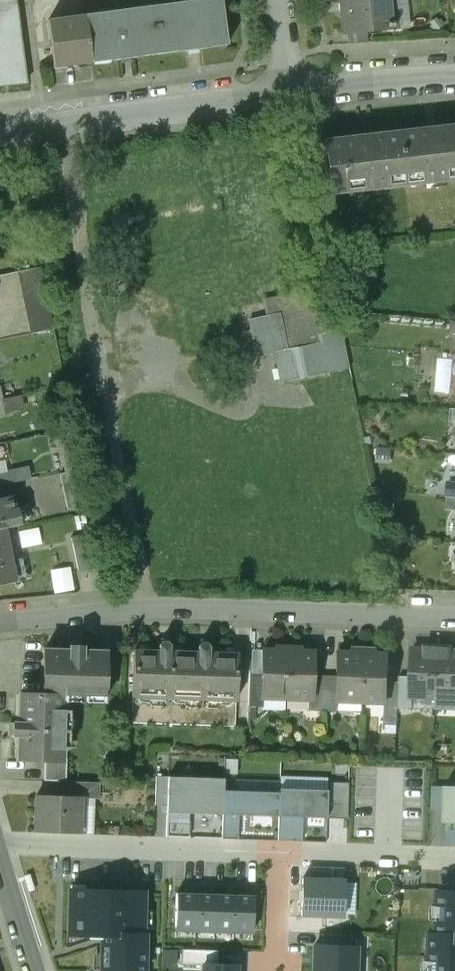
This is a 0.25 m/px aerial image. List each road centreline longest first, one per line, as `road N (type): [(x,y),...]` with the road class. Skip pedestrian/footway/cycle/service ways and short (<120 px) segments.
road 1 (unclassified): [(147,610),(64,117)]
road 2 (residential): [(147,610),(454,618)]
road 3 (residential): [(0,848),(280,856)]
road 4 (residential): [(64,117),(282,87)]
road 5 (residential): [(280,856),(454,858)]
road 6 (residential): [(282,87),(454,78)]
road 7 (residential): [(0,623),(147,610)]

